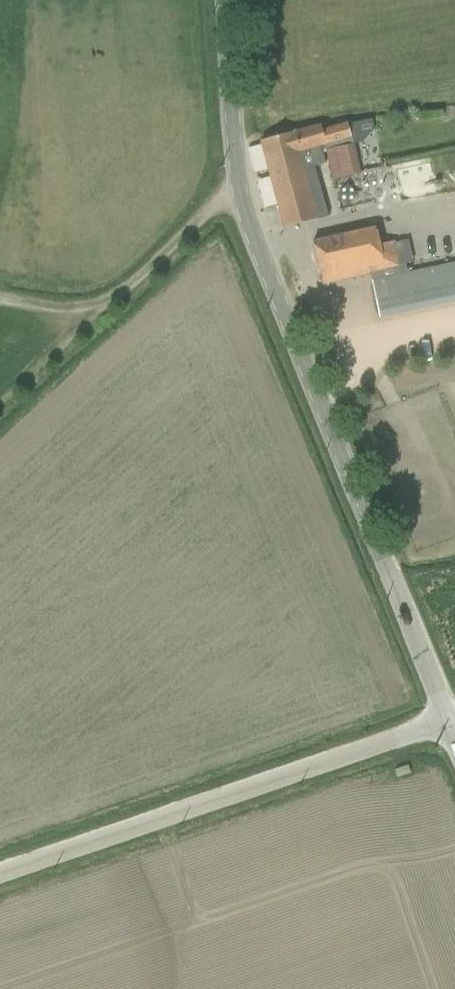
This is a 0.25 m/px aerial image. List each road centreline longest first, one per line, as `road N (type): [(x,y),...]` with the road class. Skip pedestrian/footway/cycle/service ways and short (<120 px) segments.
road 1 (residential): [(343,466),(244,212),(225,0)]
road 2 (residential): [(0,875),(449,719)]
road 3 (track): [(0,400),(239,190)]
road 4 (unclassified): [(449,719),(343,466)]

